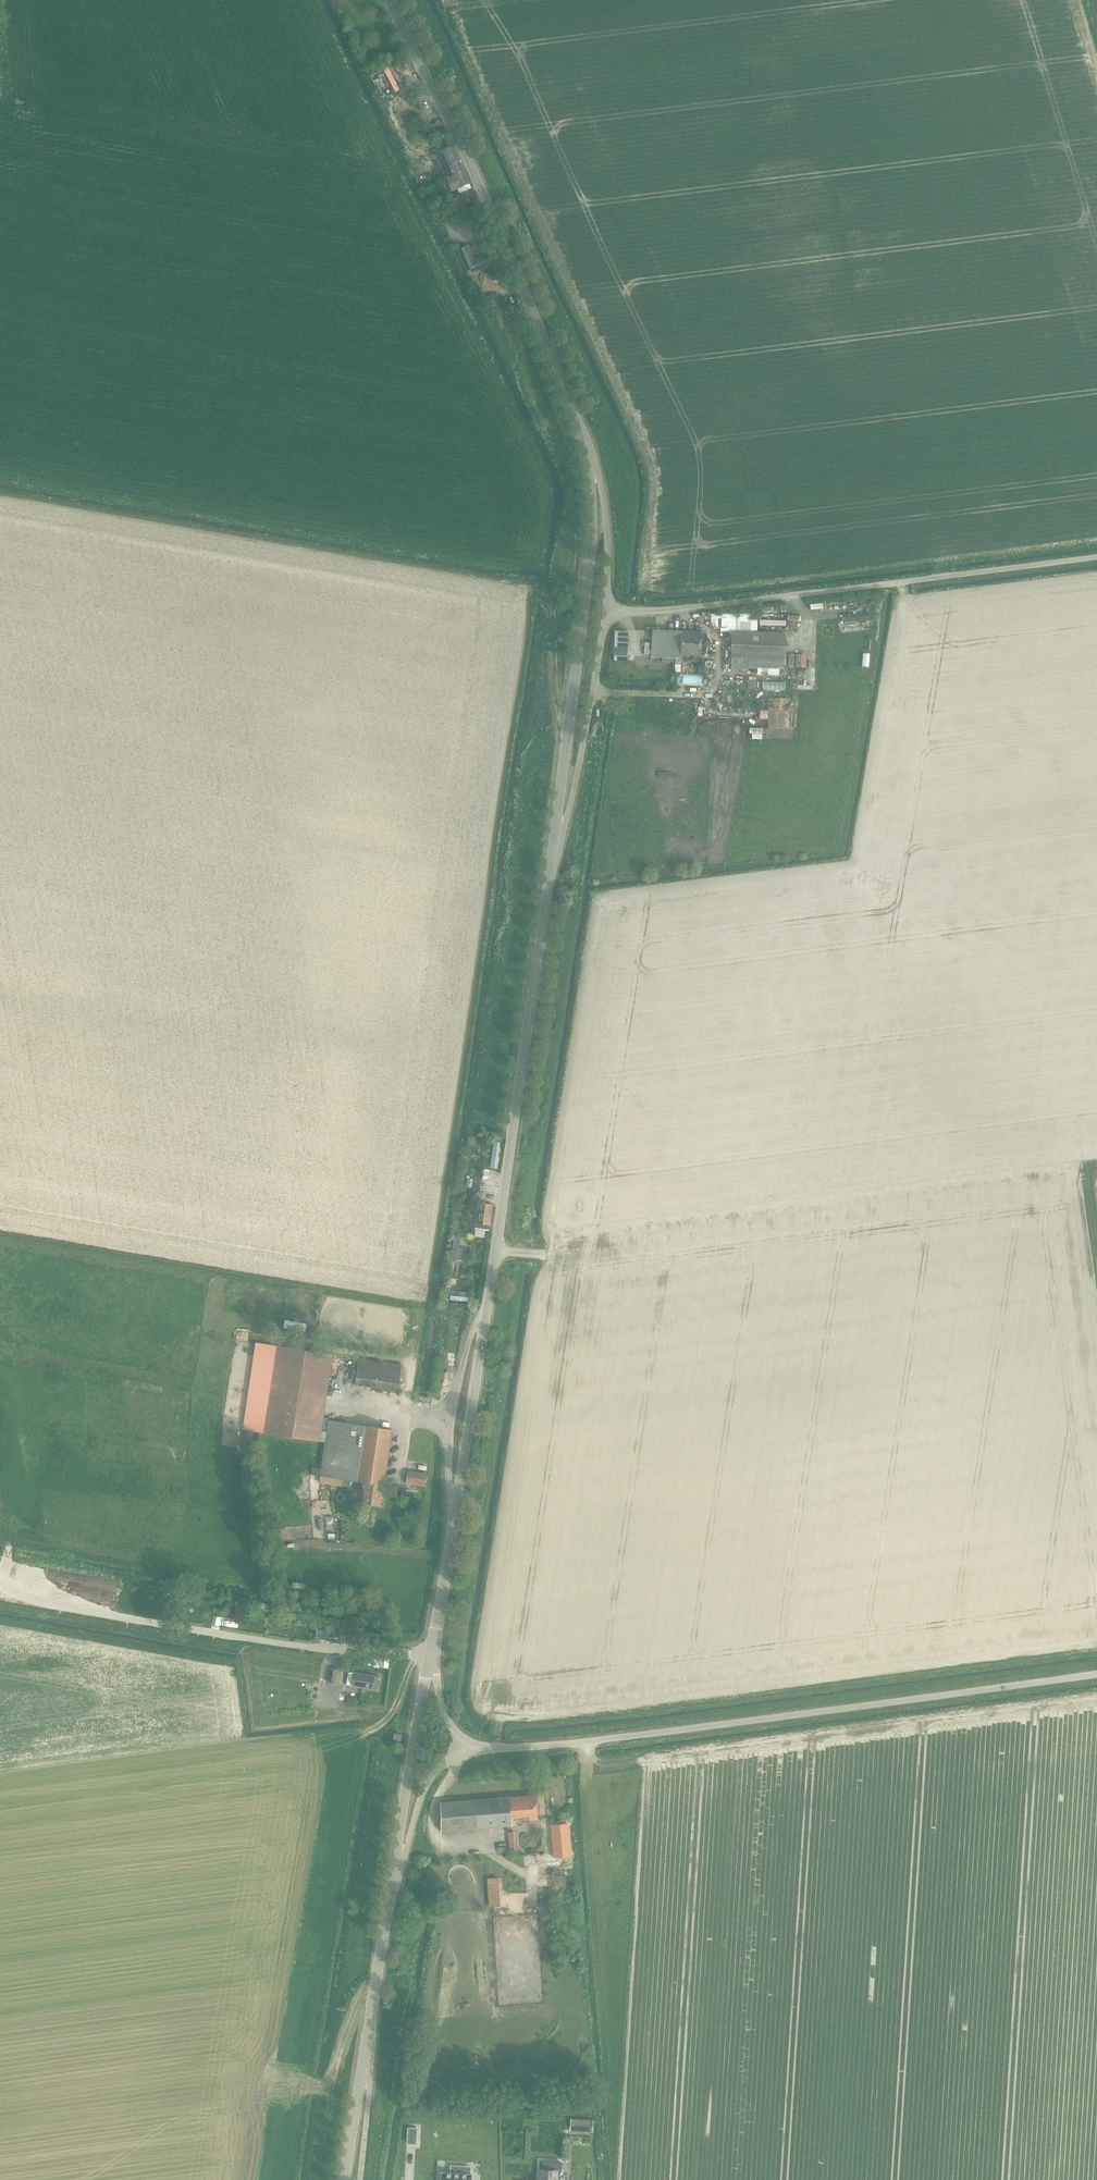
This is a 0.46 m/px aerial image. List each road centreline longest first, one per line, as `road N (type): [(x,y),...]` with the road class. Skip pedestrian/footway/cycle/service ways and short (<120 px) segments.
road 1 (tertiary): [(428,1654),(547,887)]
road 2 (unclassified): [(460,1747),(656,1733),(1096,1674)]
road 3 (tertiary): [(547,887),(590,542),(588,471),(575,421)]
road 4 (tertiary): [(575,421),(469,161),(388,0)]
road 5 (track): [(311,1647),(22,1597),(0,1585)]
road 6 (track): [(795,595),(1096,557)]
road 7 (tertiary): [(343,2179),(389,1899)]
road 8 (tertiary): [(547,887),(606,612)]
road 9 (tertiary): [(389,1899),(428,1654)]
road 10 (tertiary): [(606,612),(603,498),(575,421)]
road 11 (unclassified): [(606,612),(795,595)]
road 12 (tertiary): [(389,1899),(424,1790),(460,1747)]
road 13 (track): [(536,586),(551,602),(556,699),(568,736)]
road 14 (track): [(309,2086),(332,2076),(378,1965)]

